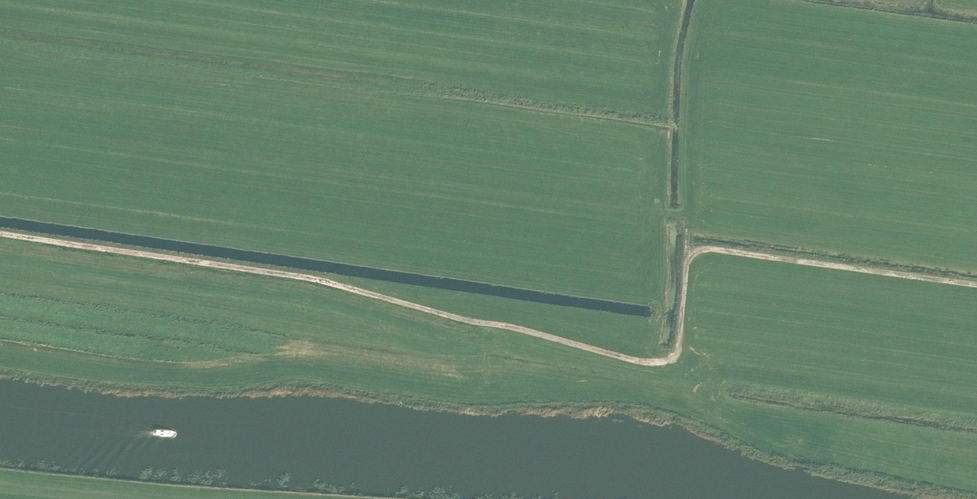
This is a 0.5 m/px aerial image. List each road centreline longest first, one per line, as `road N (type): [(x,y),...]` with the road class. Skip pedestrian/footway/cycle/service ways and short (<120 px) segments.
road 1 (track): [(0,236),(312,279),(472,322),(514,324),(636,363),(663,362),(677,350),(688,258),(712,248),(976,284)]

